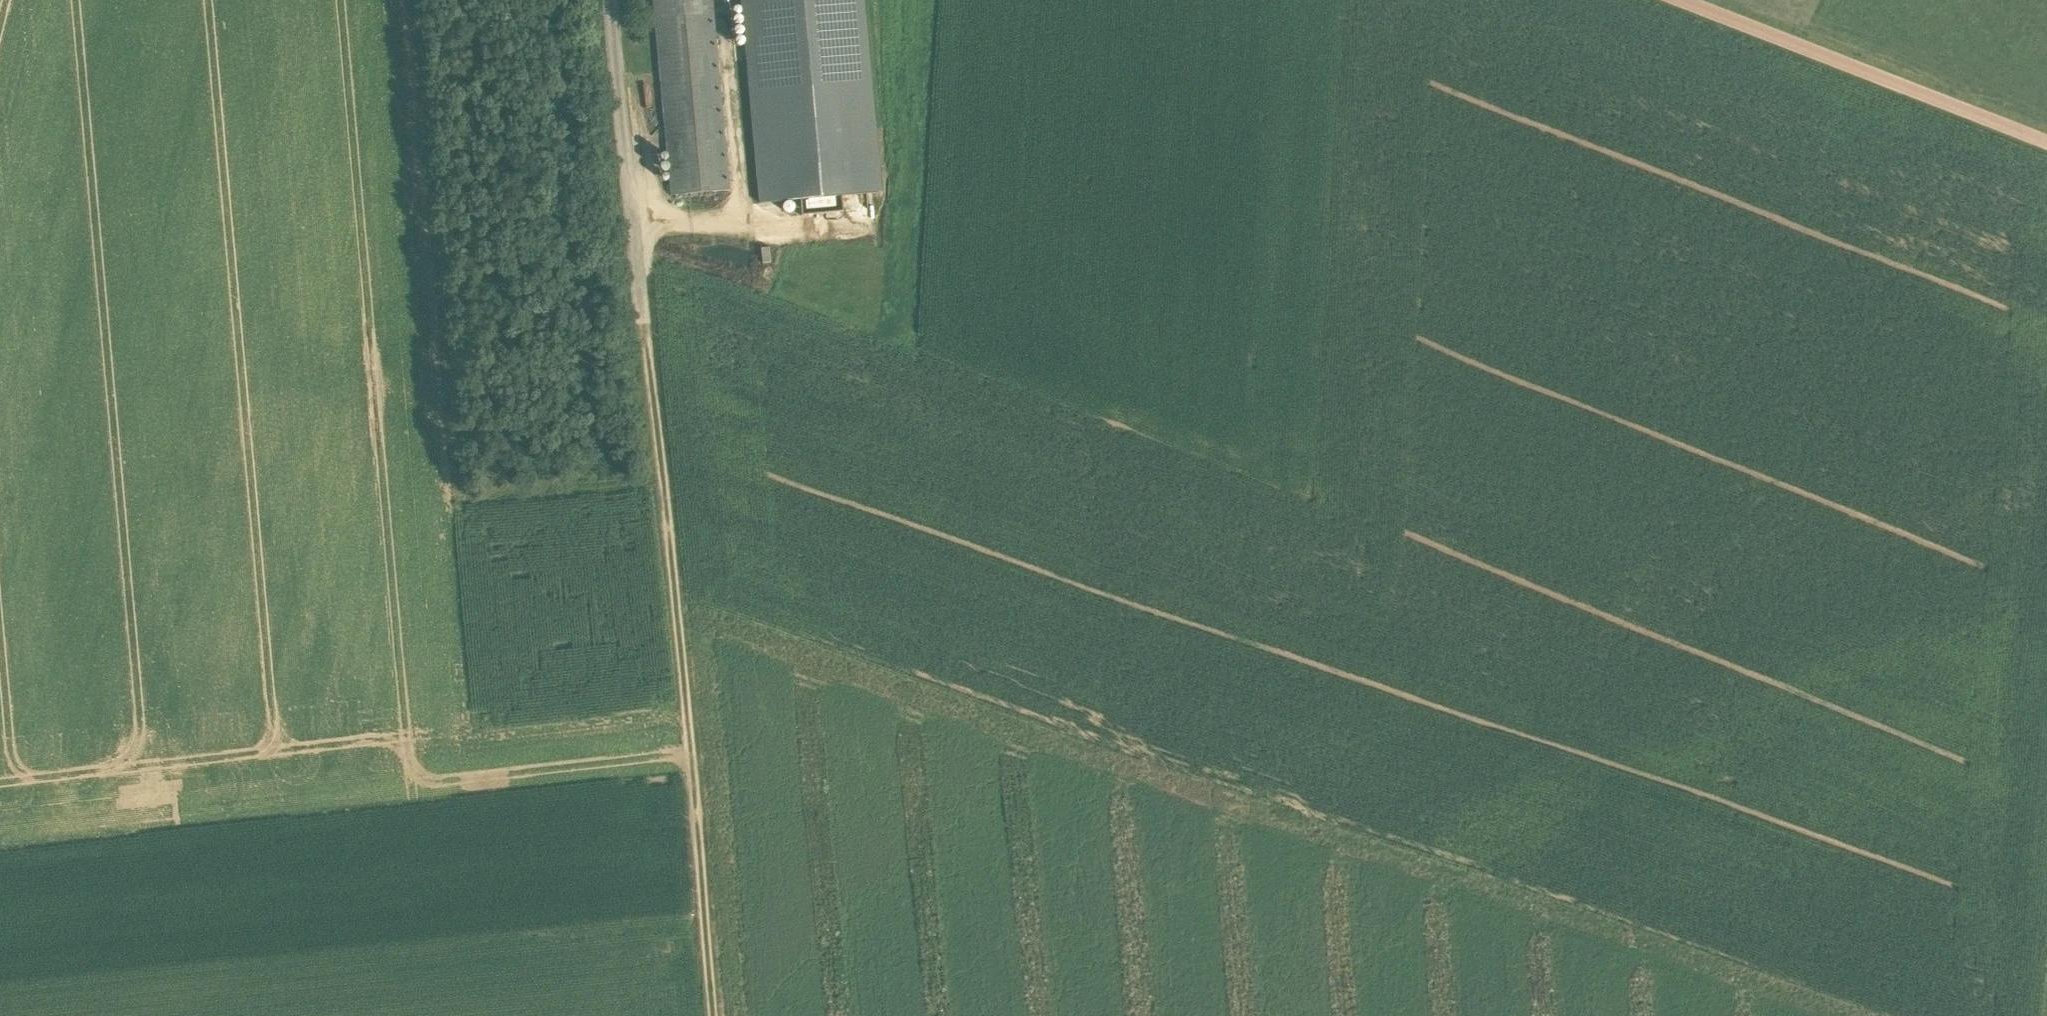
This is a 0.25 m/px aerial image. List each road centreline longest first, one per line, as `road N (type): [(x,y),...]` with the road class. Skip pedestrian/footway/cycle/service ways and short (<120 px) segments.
road 1 (track): [(647,276),(717,1015)]
road 2 (unclassified): [(2046,143),(1687,0)]
road 3 (unclassified): [(619,0),(647,276)]

